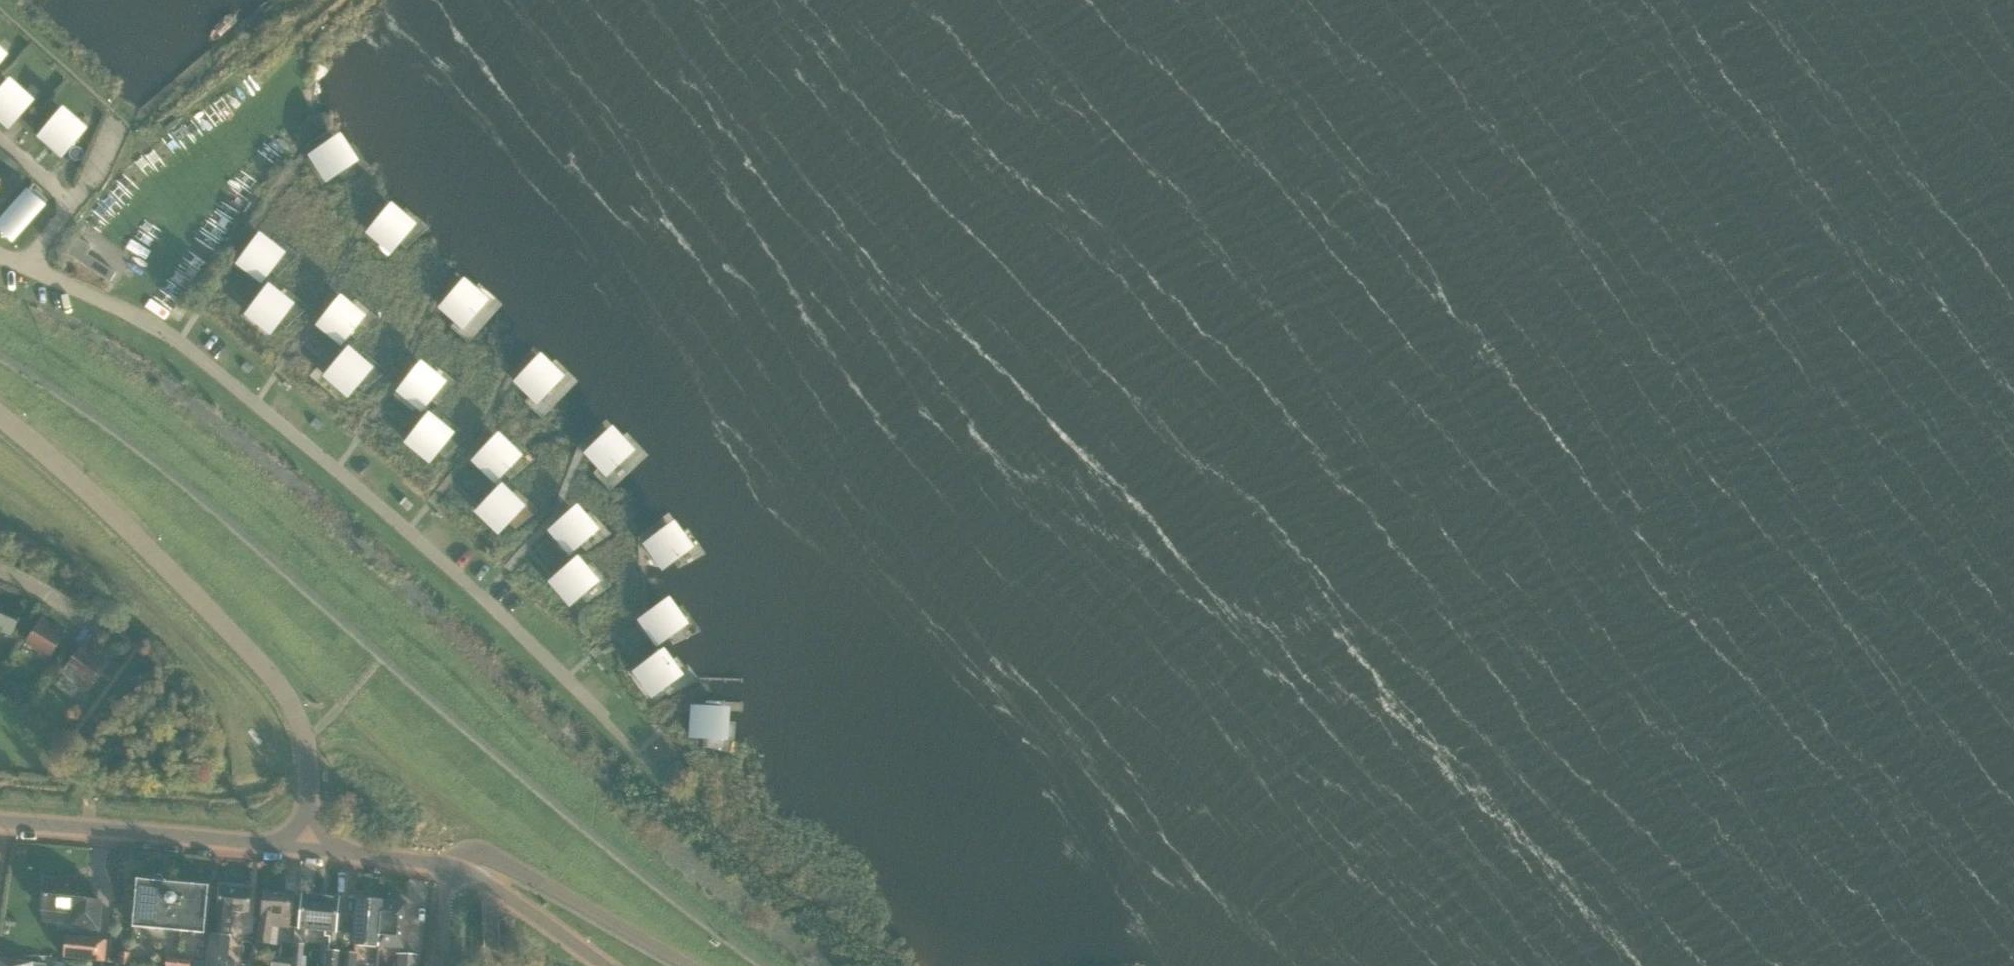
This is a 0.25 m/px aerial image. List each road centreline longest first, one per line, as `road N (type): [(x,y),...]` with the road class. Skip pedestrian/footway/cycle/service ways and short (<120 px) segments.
road 1 (unclassified): [(306,848),(306,742),(276,681),(140,541),(0,417)]
road 2 (unclassified): [(306,848),(5,822)]
road 3 (unclassified): [(690,965),(497,858),(468,853),(444,867)]
road 4 (unclassified): [(603,965),(480,877),(444,867)]
road 5 (unclassified): [(444,867),(306,848)]

